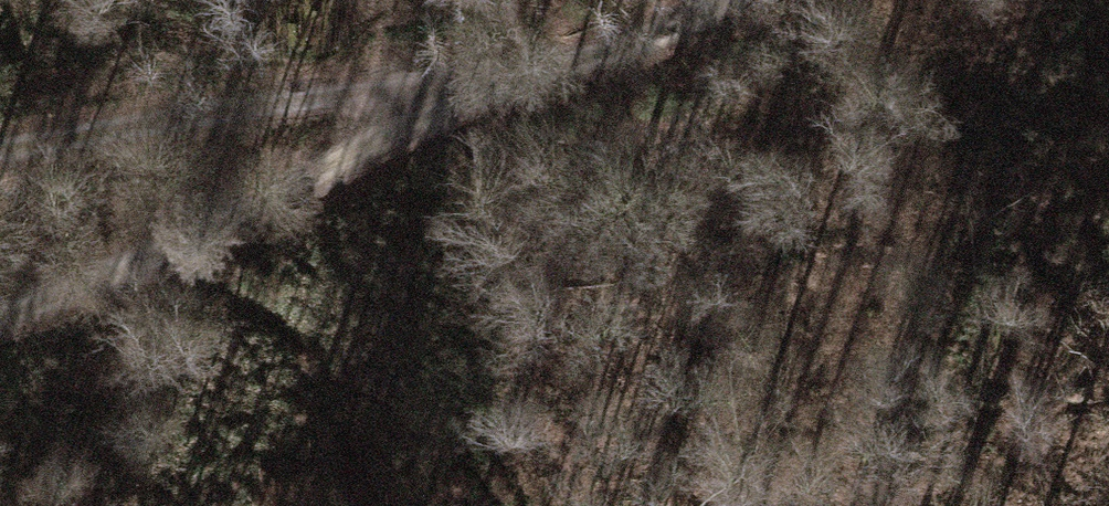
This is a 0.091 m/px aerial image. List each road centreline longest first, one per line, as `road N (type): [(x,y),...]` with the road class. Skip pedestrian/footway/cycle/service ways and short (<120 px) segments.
road 1 (track): [(1108,104),(956,77),(575,146),(458,103),(264,81),(97,132),(0,151)]
road 2 (track): [(697,0),(458,103),(241,218),(0,312)]

